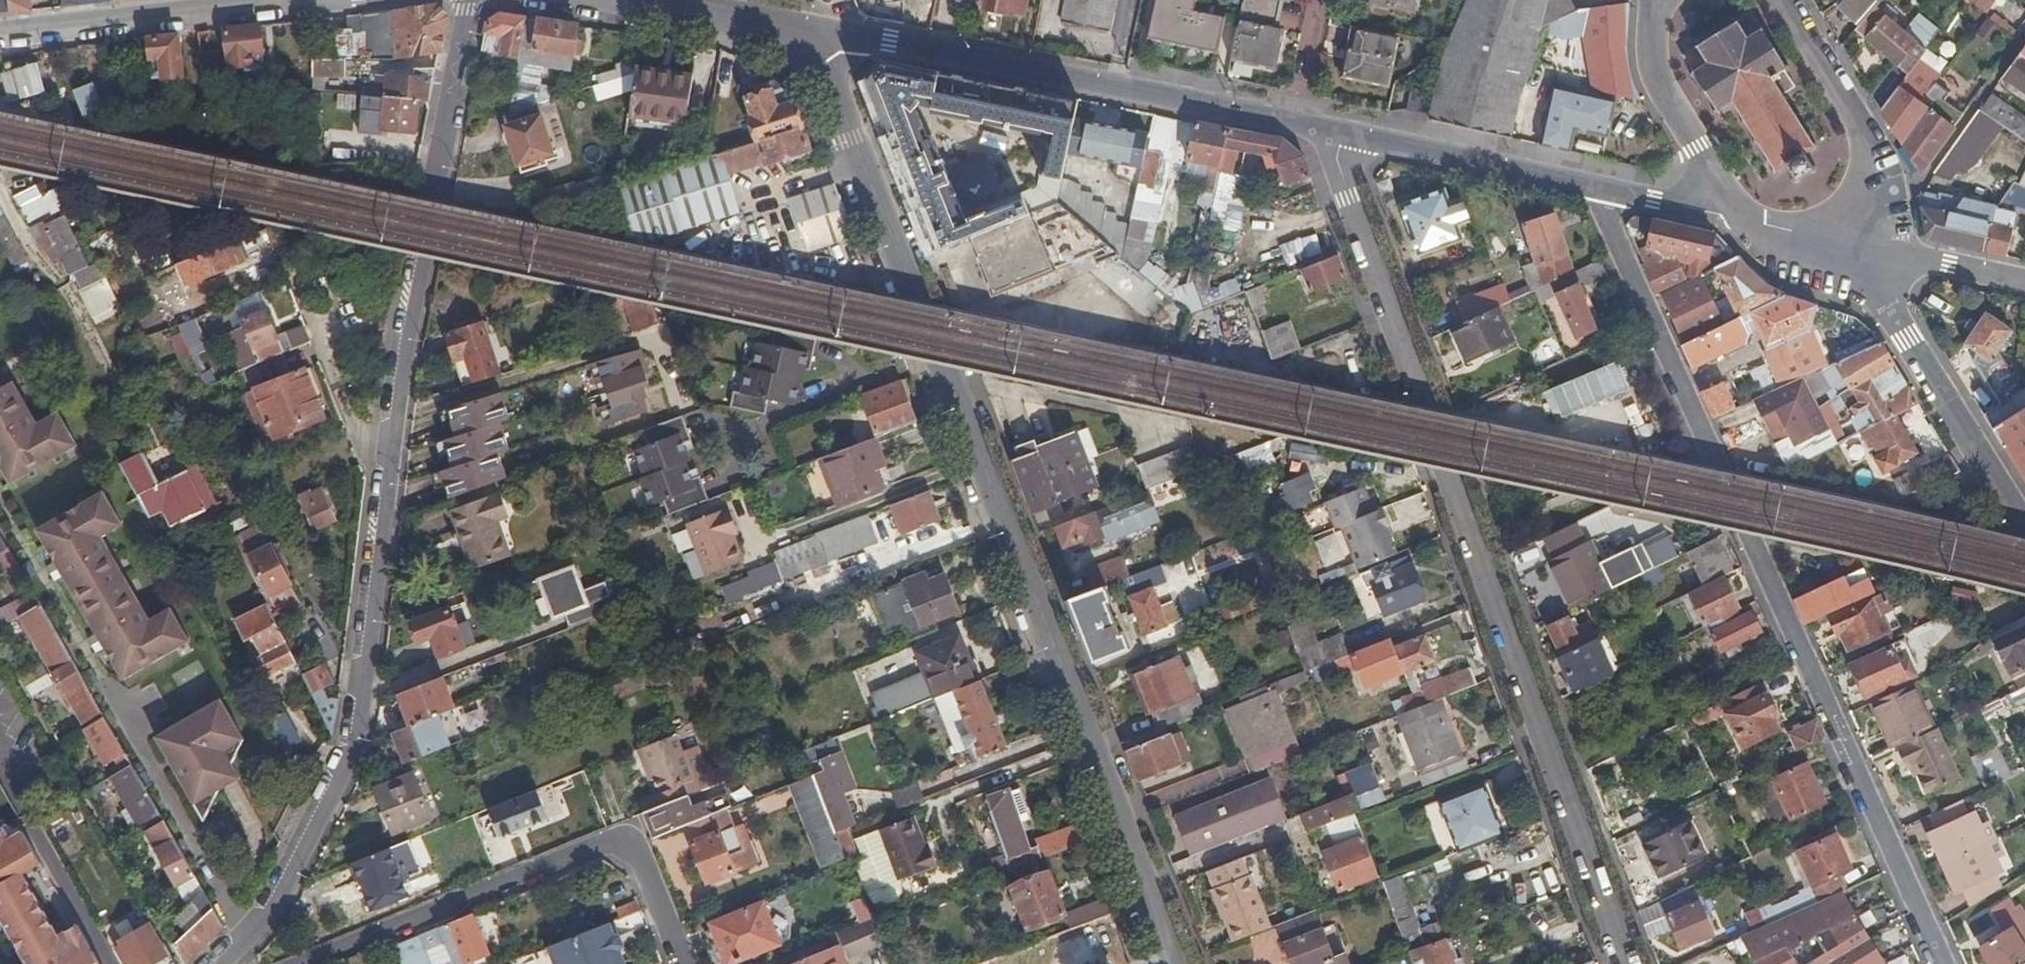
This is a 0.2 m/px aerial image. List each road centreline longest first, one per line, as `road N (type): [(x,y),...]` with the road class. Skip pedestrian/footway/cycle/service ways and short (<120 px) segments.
road 1 (residential): [(216,963),(276,904),(358,735),(387,465),(466,0)]
road 2 (tertiary): [(835,30),(829,71),(1171,963)]
road 3 (residential): [(1626,963),(1349,195),(1336,156),(1342,130)]
road 4 (residential): [(1945,963),(1591,184)]
road 5 (residential): [(295,963),(607,841),(639,853),(683,963)]
road 6 (tertiary): [(835,30),(1297,121)]
road 7 (tertiary): [(1852,241),(2024,525)]
road 8 (residential): [(0,33),(285,0)]
road 9 (tertiary): [(1852,241),(1865,177),(1863,133),(1777,0)]
road 10 (tertiary): [(1342,130),(1591,184)]
road 11 (tertiary): [(1656,0),(1649,46),(1658,76),(1743,217)]
road 12 (residential): [(1852,241),(2024,279)]
road 13 (tertiary): [(670,0),(835,30)]
road 14 (tertiary): [(1591,184),(1743,217)]
road 15 (residential): [(1297,121),(1324,0)]

